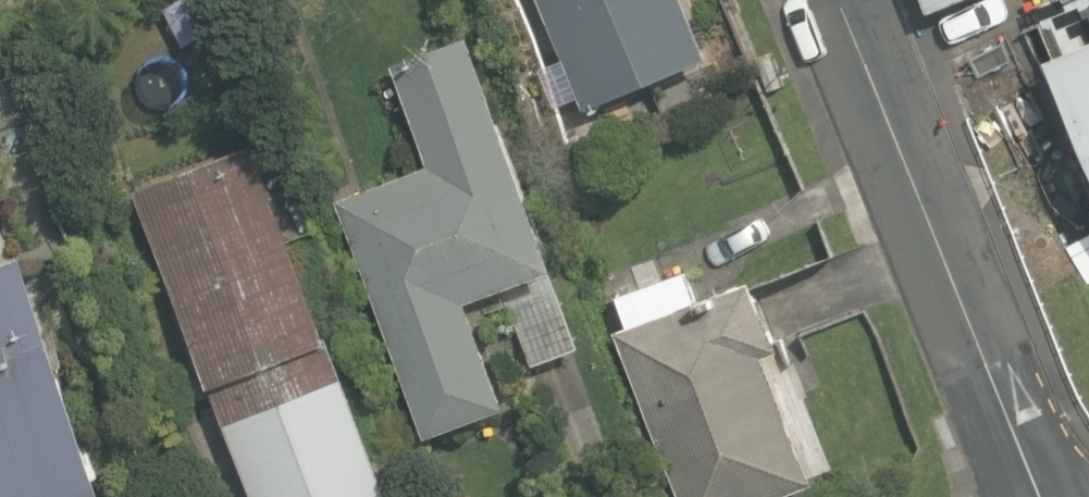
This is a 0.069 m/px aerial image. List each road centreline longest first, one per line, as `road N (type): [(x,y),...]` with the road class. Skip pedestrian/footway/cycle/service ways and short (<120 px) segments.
road 1 (residential): [(854,0),(1050,496)]

